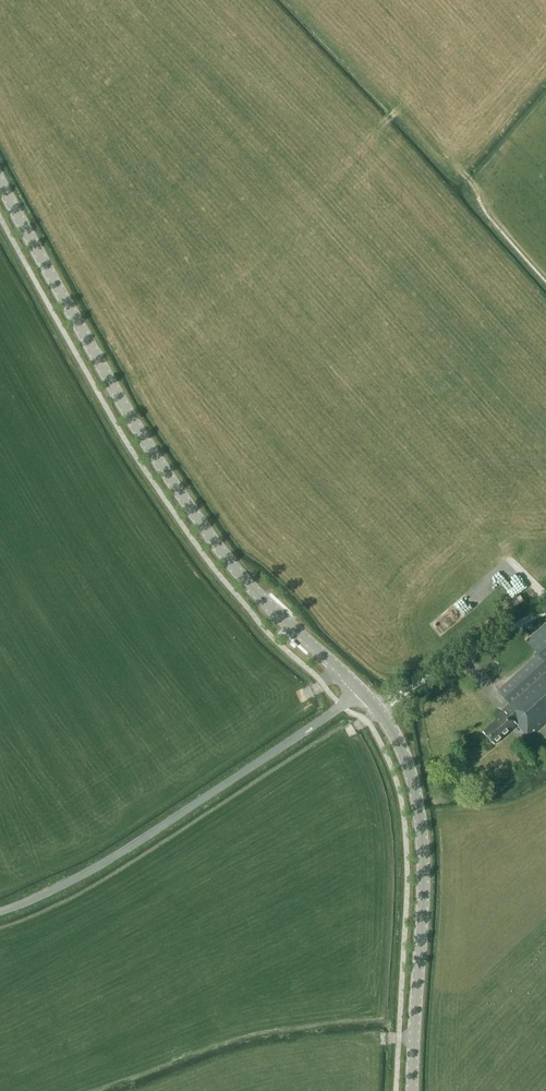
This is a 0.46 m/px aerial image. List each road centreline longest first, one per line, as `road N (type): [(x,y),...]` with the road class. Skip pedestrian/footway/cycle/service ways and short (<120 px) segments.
road 1 (secondary): [(361,692),(265,604),(193,512),(0,181)]
road 2 (unclassified): [(0,911),(115,857),(361,692)]
road 3 (secondary): [(415,1090),(420,814),(399,745),(361,692)]

